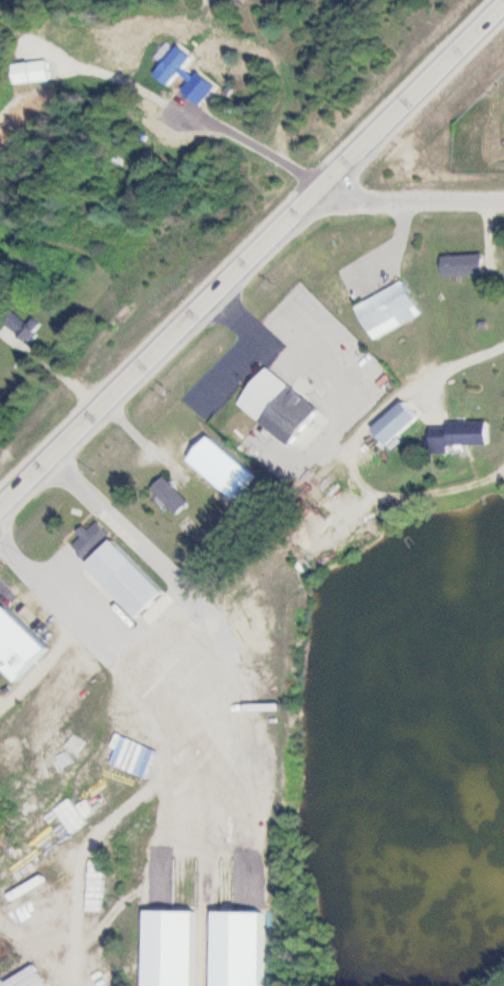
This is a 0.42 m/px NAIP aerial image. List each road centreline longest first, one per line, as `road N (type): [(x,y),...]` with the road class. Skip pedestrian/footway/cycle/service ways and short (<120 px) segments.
road 1 (primary): [(0,512),(503,4)]
road 2 (residential): [(310,201),(503,200)]

